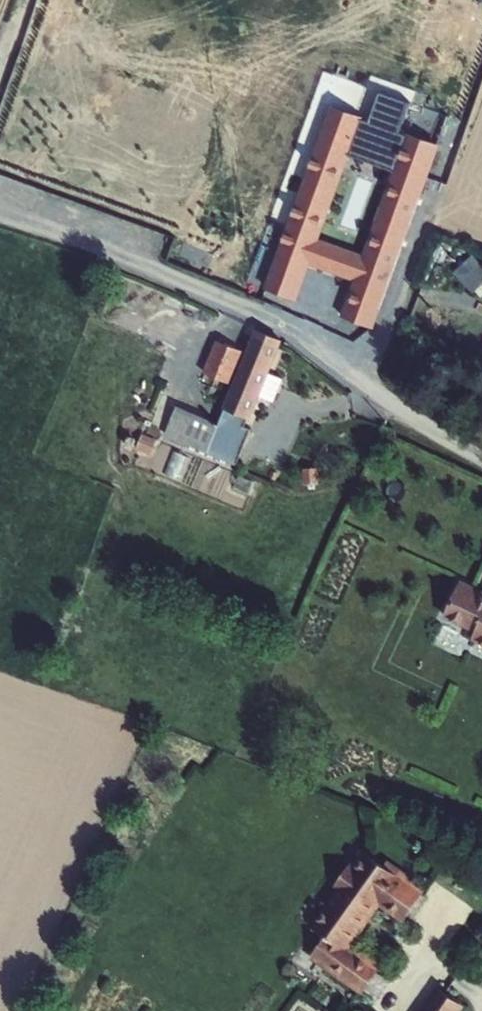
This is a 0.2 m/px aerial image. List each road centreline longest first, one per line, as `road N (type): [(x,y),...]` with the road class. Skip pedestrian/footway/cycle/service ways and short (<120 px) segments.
road 1 (residential): [(75,242),(257,319),(402,418),(481,458)]

